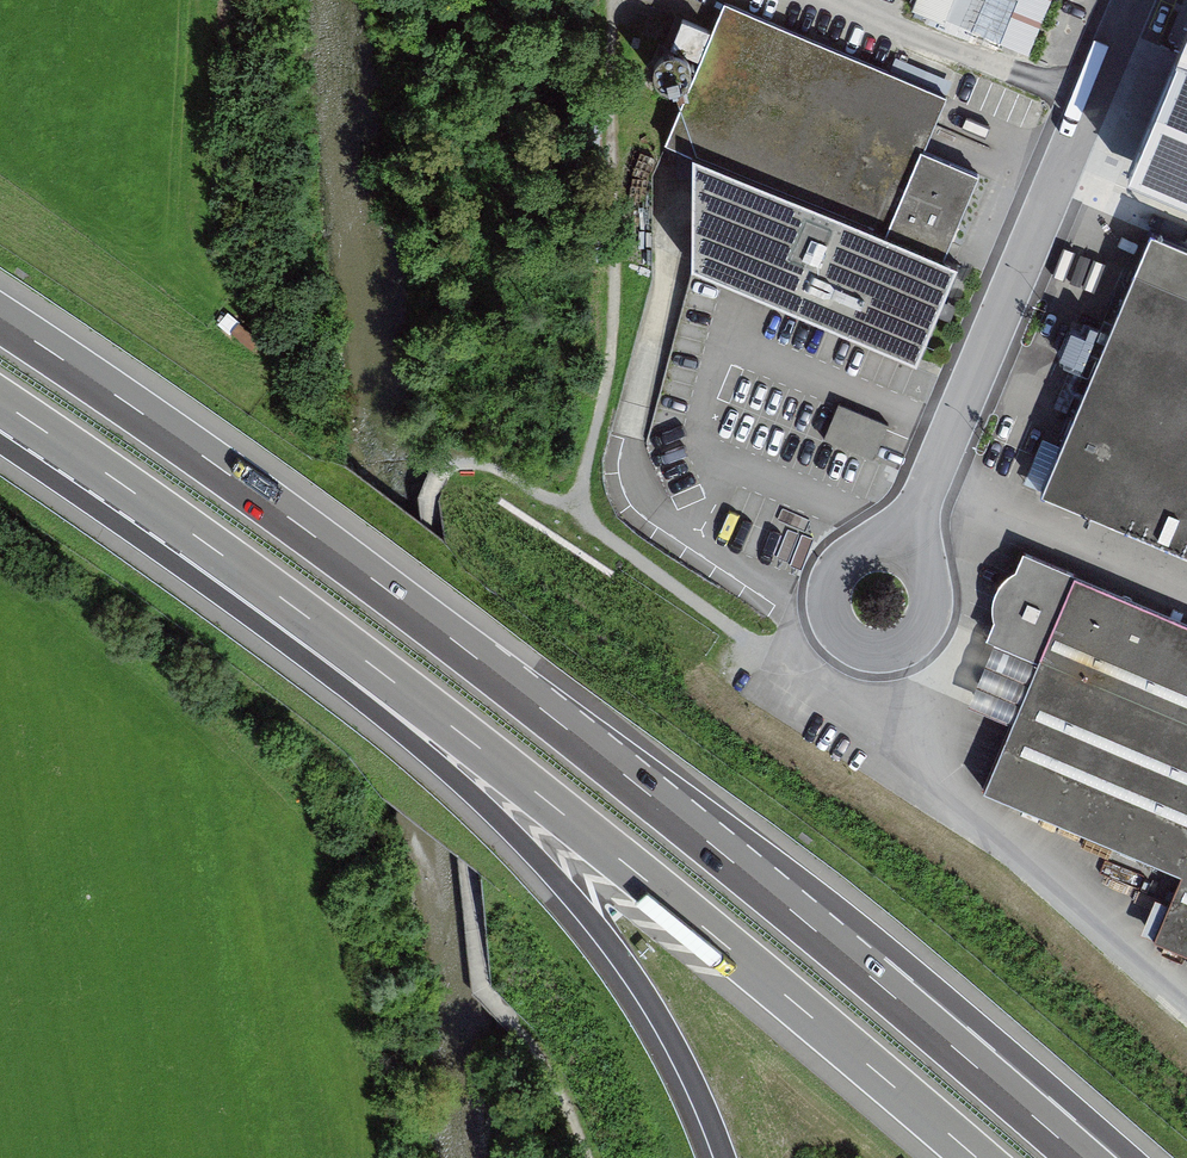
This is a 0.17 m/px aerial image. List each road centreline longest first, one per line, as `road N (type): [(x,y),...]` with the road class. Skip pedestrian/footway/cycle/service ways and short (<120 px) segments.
road 1 (motorway): [(1083,1157),(712,844),(461,644),(0,317)]
road 2 (motorway): [(208,546),(641,878),(975,1157)]
road 3 (motorway): [(208,546),(436,759),(585,918),(678,1058),(721,1157)]
road 4 (residential): [(900,543),(1132,0)]
road 5 (track): [(574,501),(609,394),(618,0)]
road 6 (residential): [(881,539),(862,542),(831,564),(821,600),(834,636),(869,656),(907,650),(933,622),(937,584),(917,553),(900,543)]
road 7 (track): [(470,867),(432,531)]
road 8 (track): [(834,636),(762,643),(595,527),(574,501)]
road 9 (motorway): [(0,402),(208,546)]

